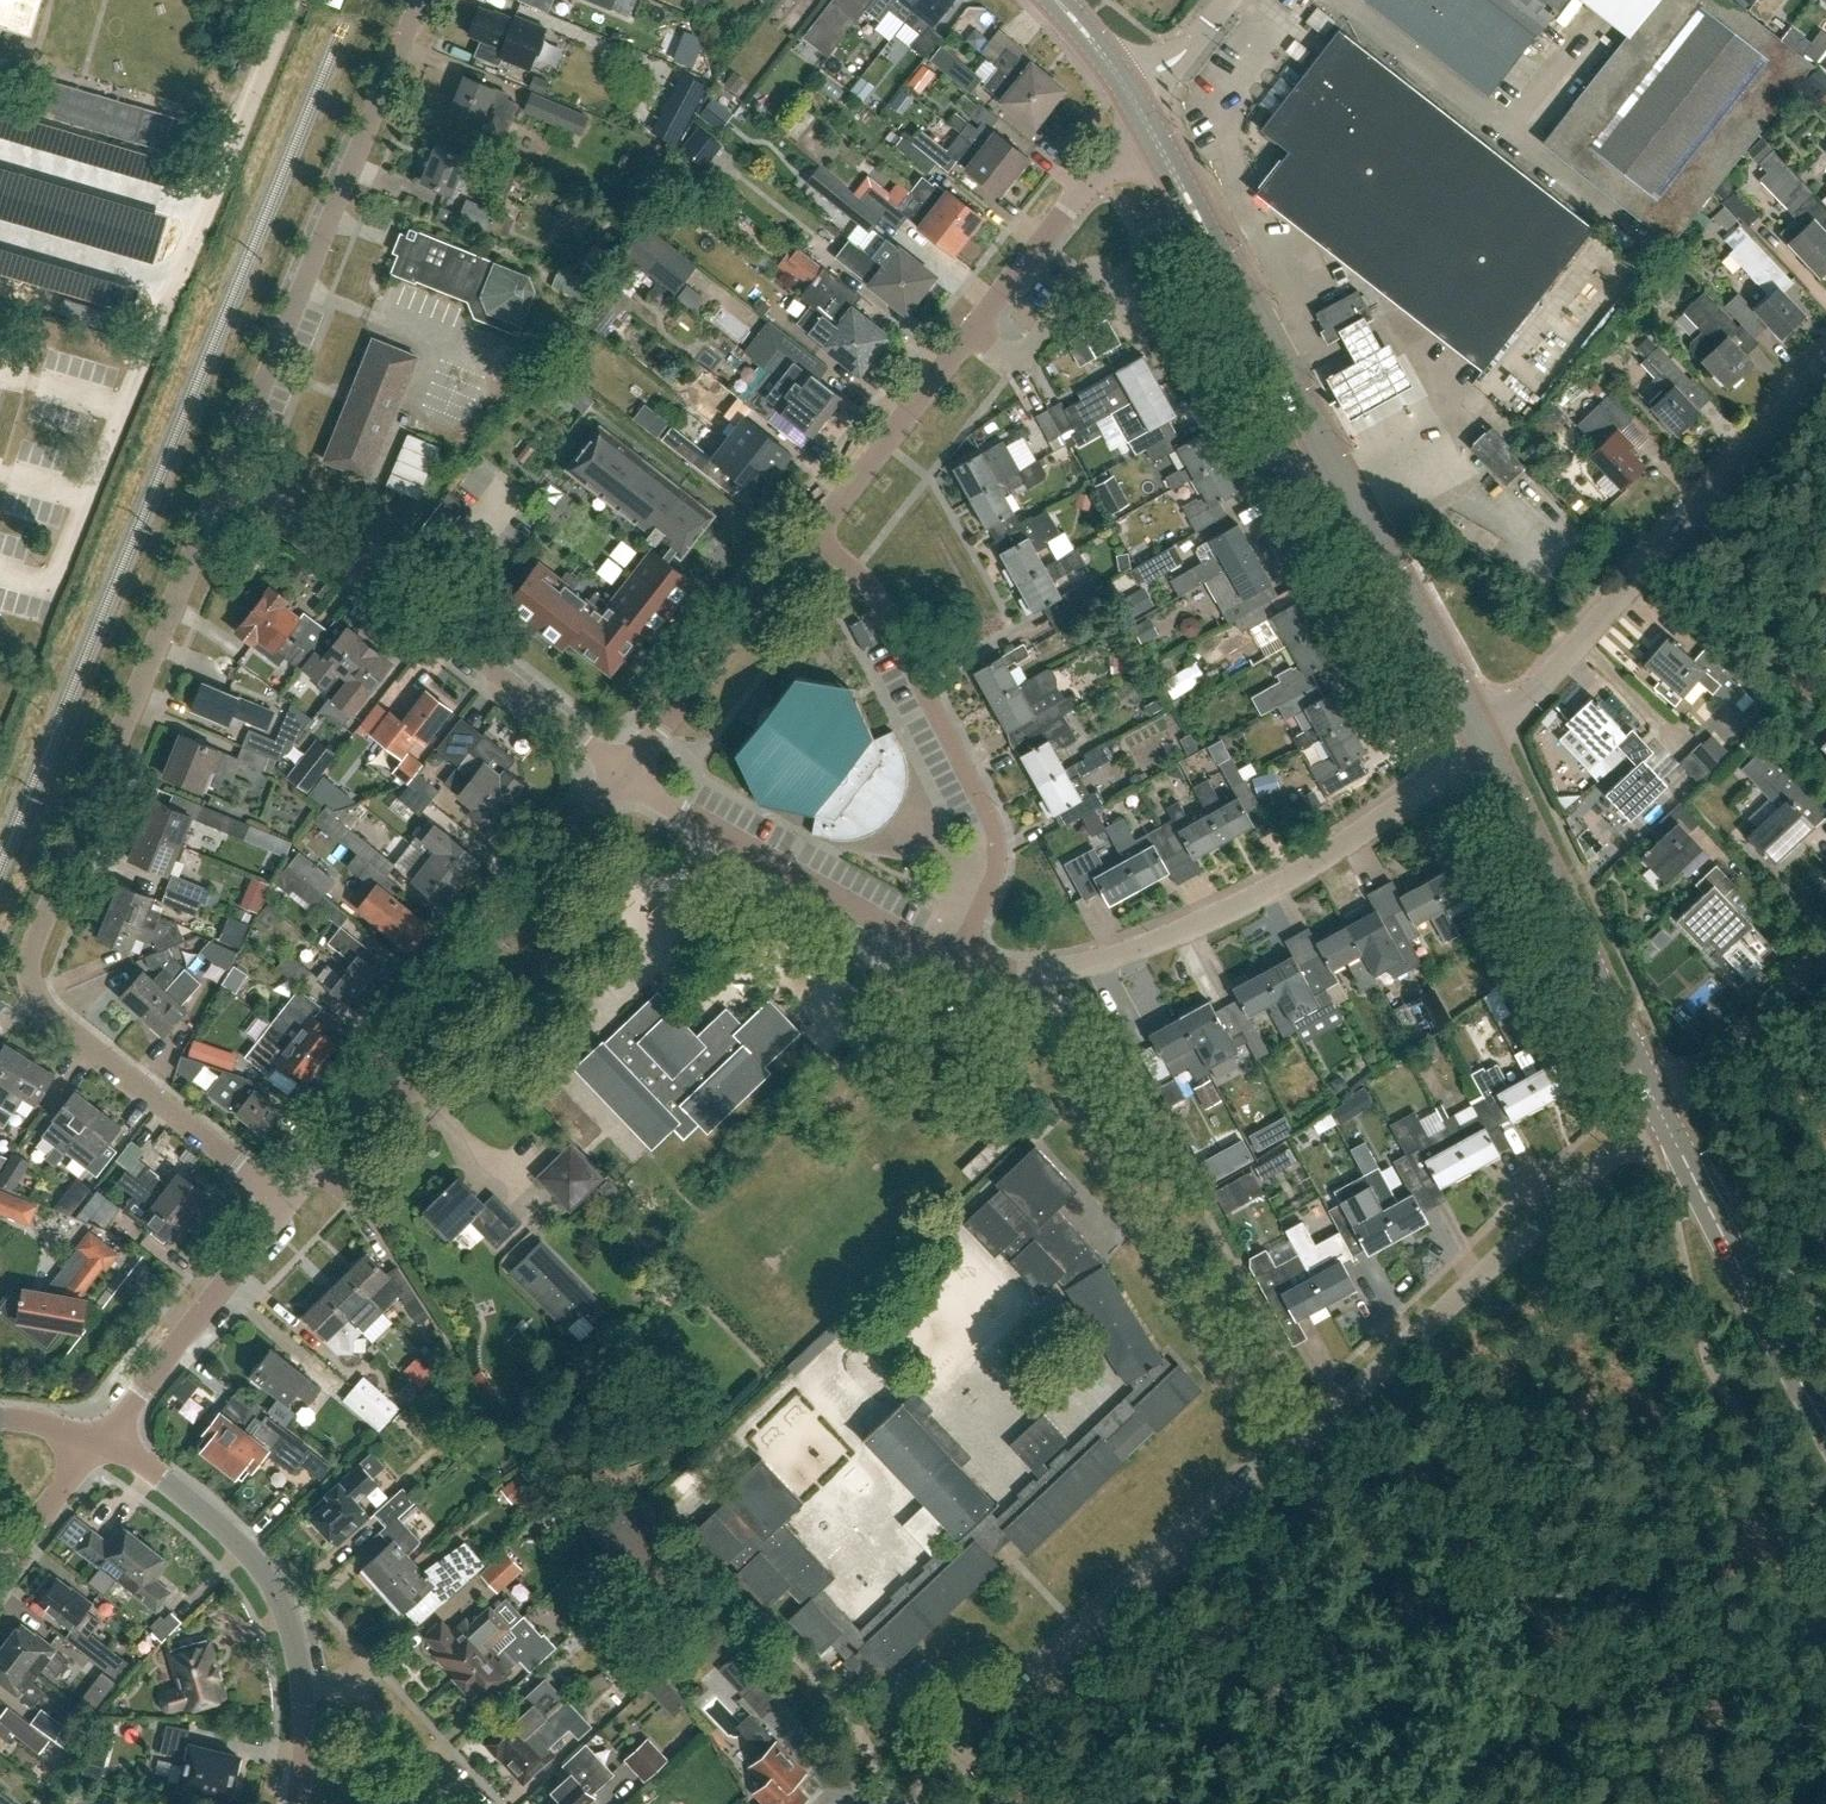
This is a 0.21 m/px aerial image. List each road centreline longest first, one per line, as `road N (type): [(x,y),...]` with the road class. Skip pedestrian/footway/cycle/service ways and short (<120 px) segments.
road 1 (unclassified): [(918,1803),(1661,1114)]
road 2 (residential): [(288,1198),(47,1018),(29,983),(32,943),(228,478)]
road 3 (tertiary): [(1484,740),(1157,141)]
road 4 (residential): [(956,961),(1052,971),(1151,945),(1279,884),(1437,783),(1484,740)]
road 5 (unclassified): [(288,1198),(625,771)]
road 6 (unclassified): [(813,536),(1087,183),(1157,141)]
road 7 (residential): [(228,478),(422,0)]
road 8 (residential): [(1484,740),(1558,670),(1825,362)]
road 9 (residential): [(625,771),(266,493),(228,478)]
road 10 (residential): [(956,961),(991,881),(998,848),(986,807),(856,569),(813,536)]
road 11 (tertiary): [(1661,1114),(1484,740)]
road 12 (unclassified): [(307,1754),(300,1658),(273,1585),(194,1502),(100,1439)]
road 13 (residential): [(625,771),(956,961)]
road 14 (track): [(1583,1663),(1503,1573),(1334,1409)]
road 15 (tertiary): [(1825,1424),(1661,1114)]
road 16 (unclassified): [(100,1439),(288,1198)]
road 17 (unclassified): [(625,771),(813,536)]
road 18 (residential): [(1661,1114),(1825,954)]
road 19 (track): [(1718,1803),(1593,1674)]
road 20 (unclassified): [(468,1803),(416,1774),(307,1754)]
road 21 (unclassified): [(0,1566),(100,1439)]
road 22 (unclassified): [(1134,93),(1185,53),(1226,0)]

